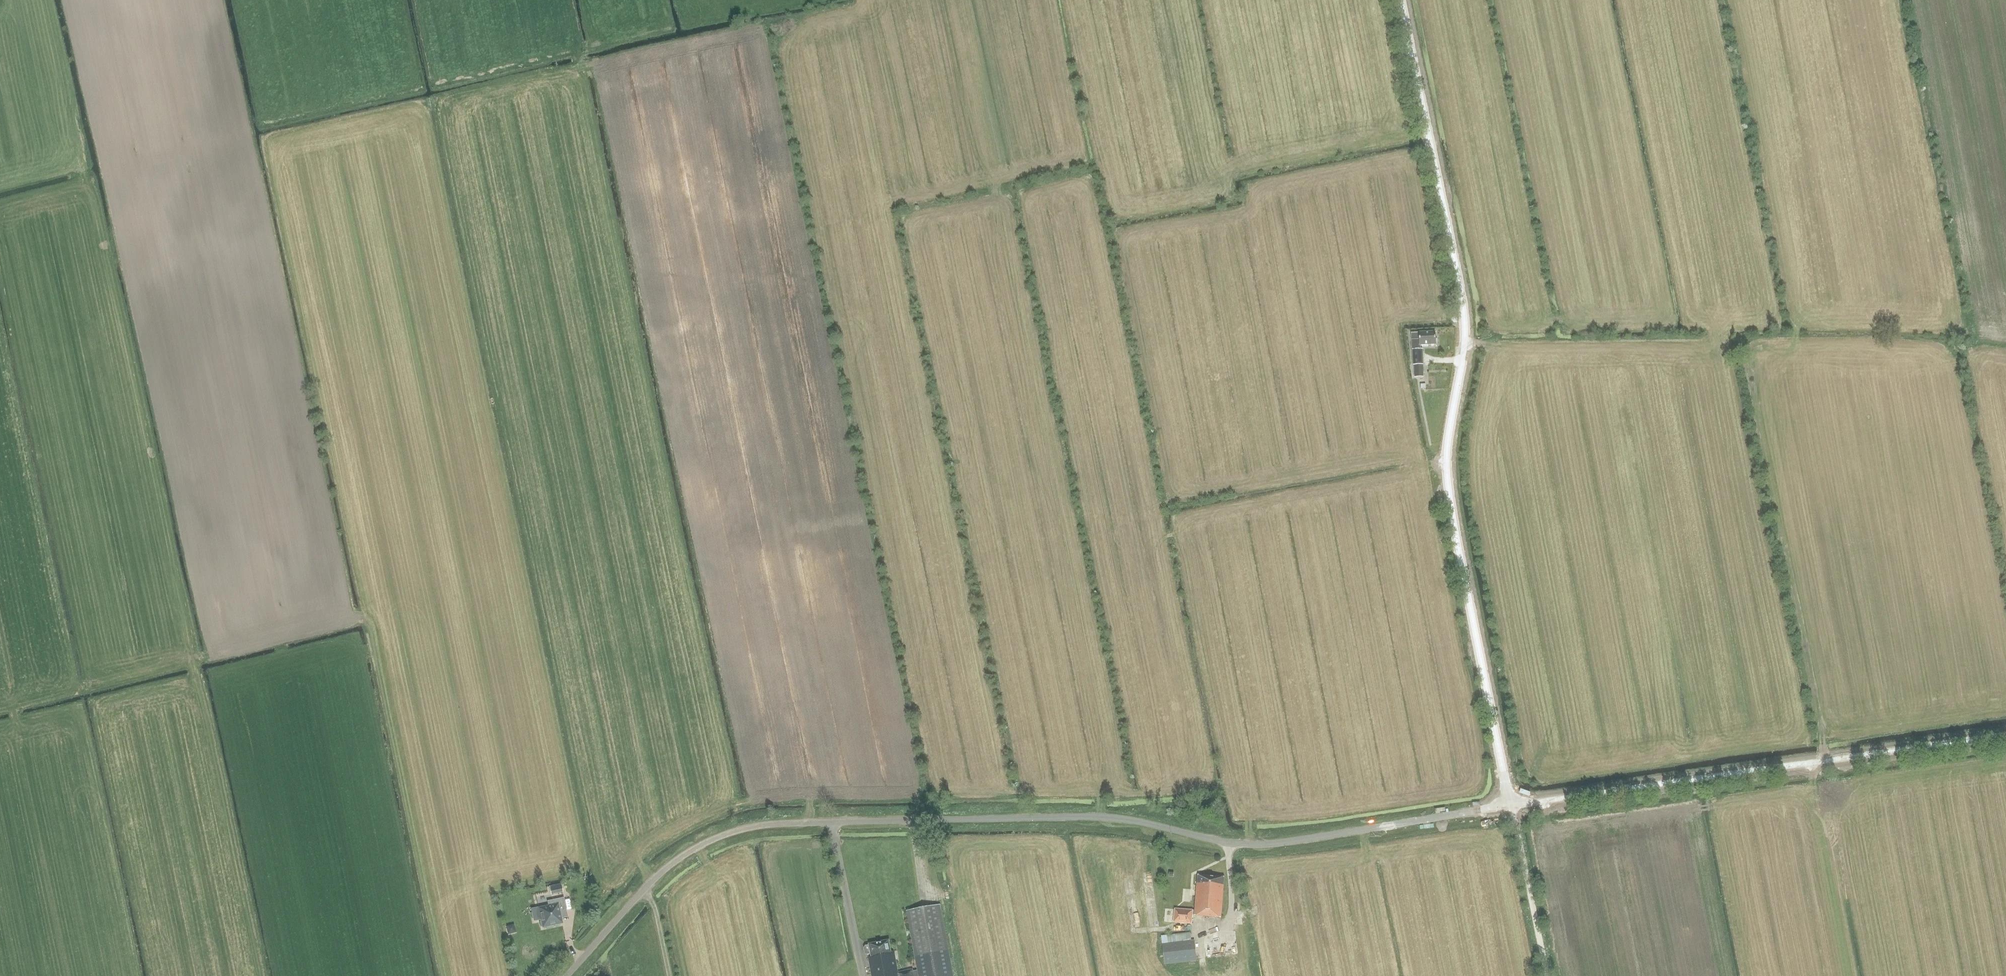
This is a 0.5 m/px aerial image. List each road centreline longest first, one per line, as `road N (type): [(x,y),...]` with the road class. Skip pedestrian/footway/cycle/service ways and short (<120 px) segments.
road 1 (unclassified): [(567,975),(671,864),(753,827),(1103,817),(1270,844),(1510,806)]
road 2 (unclassified): [(1510,806),(1449,491),(1464,313),(1401,0)]
road 3 (unclassified): [(1510,806),(2005,735)]

